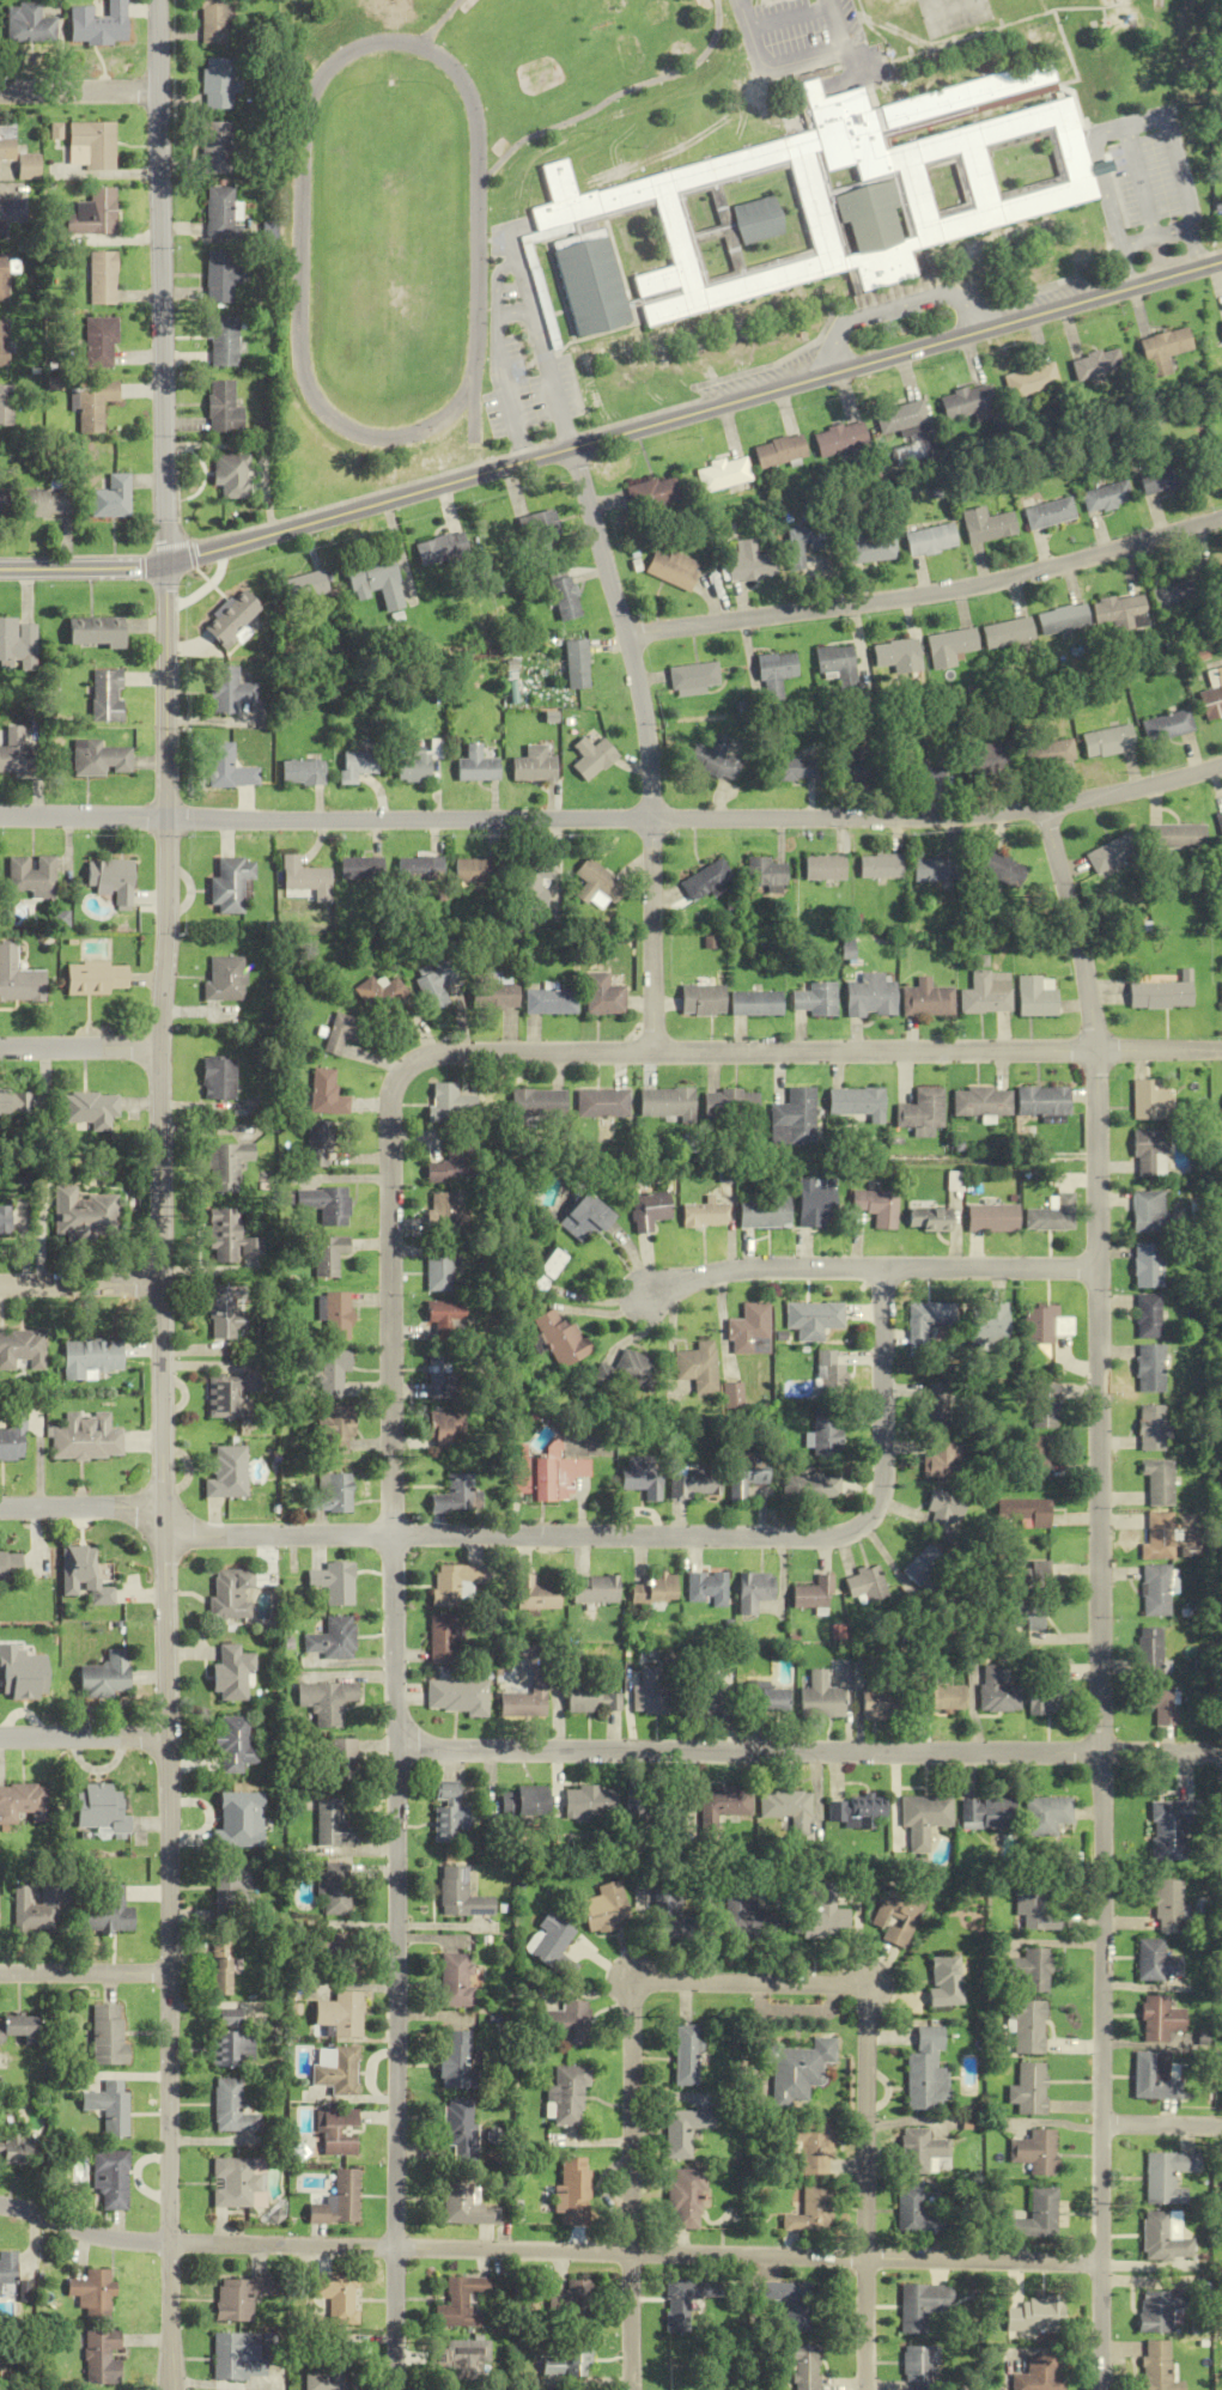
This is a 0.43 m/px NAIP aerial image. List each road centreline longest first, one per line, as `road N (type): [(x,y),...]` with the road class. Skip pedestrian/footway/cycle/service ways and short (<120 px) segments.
road 1 (tertiary): [(158,91),(166,1735)]
road 2 (residential): [(1045,807),(1096,1052),(1101,2389)]
road 3 (residential): [(1221,1052),(450,1052),(407,1066),(390,1103),(394,1537)]
road 4 (residential): [(1221,765),(1045,807),(947,816),(0,814)]
road 5 (residential): [(882,1269),(882,1478),(867,1524),(847,1533),(196,1534),(138,1508),(0,1509)]
road 6 (residential): [(1101,2263),(170,2243),(87,2234),(0,2204)]
road 7 (tertiary): [(1221,262),(166,566)]
road 8 (residential): [(867,2389),(865,1983),(631,1979),(630,2389)]
road 9 (residential): [(394,1537),(395,2389)]
road 10 (residential): [(1221,1755),(396,1750)]
road 11 (tertiary): [(166,1735),(171,2389)]
road 12 (residential): [(574,448),(648,725),(653,1053)]
road 13 (residential): [(1221,518),(1022,577),(628,634)]
road 14 (residential): [(1095,1267),(732,1269),(649,1294)]
road 15 (residential): [(168,1972),(0,1973)]
road 16 (residential): [(0,1736),(166,1735)]
road 17 (tertiary): [(166,566),(0,567)]
road 18 (residential): [(163,1284),(0,1285)]
road 19 (residential): [(162,1048),(0,1049)]
road 20 (residential): [(158,91),(0,91)]

